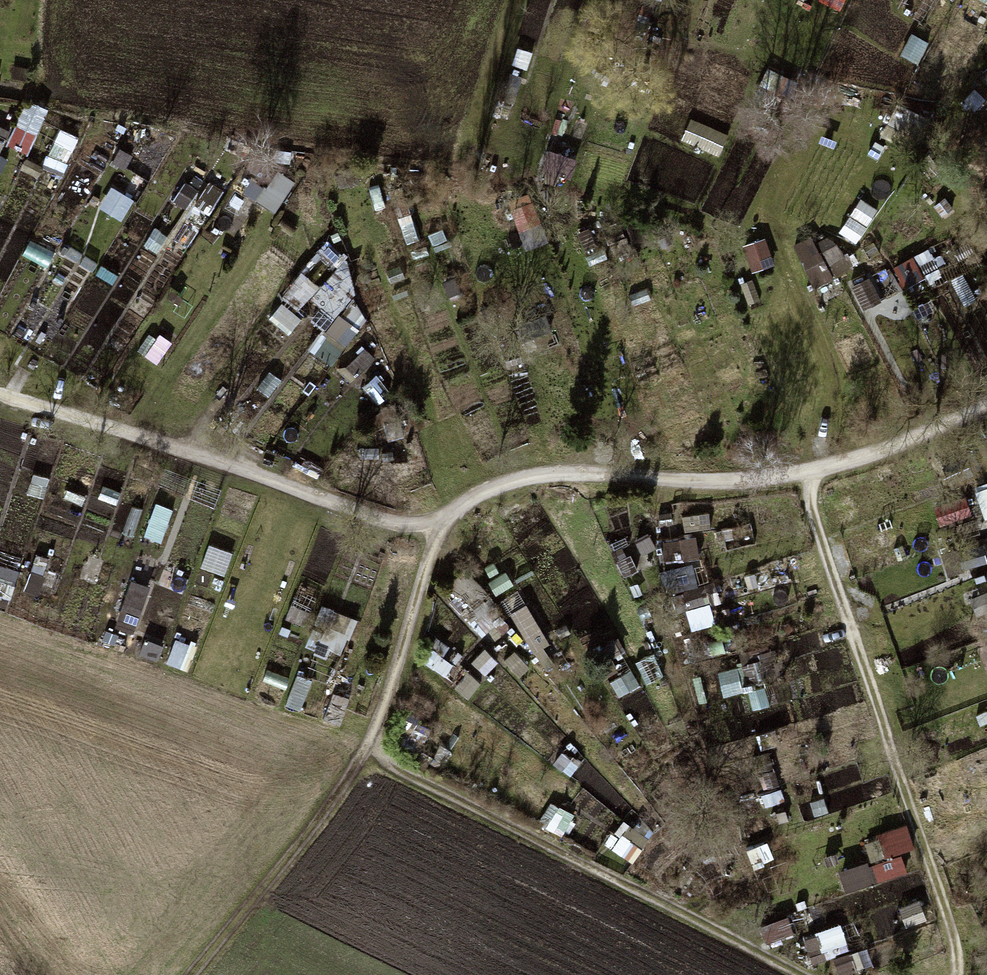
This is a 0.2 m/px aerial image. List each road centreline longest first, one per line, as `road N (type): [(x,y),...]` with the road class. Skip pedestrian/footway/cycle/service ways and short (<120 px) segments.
road 1 (track): [(810,473),(812,514),(957,954),(956,974)]
road 2 (track): [(363,749),(806,974)]
road 3 (track): [(436,527),(389,523),(0,397)]
road 4 (track): [(363,749),(306,835),(191,974)]
road 5 (track): [(436,527),(363,749)]

